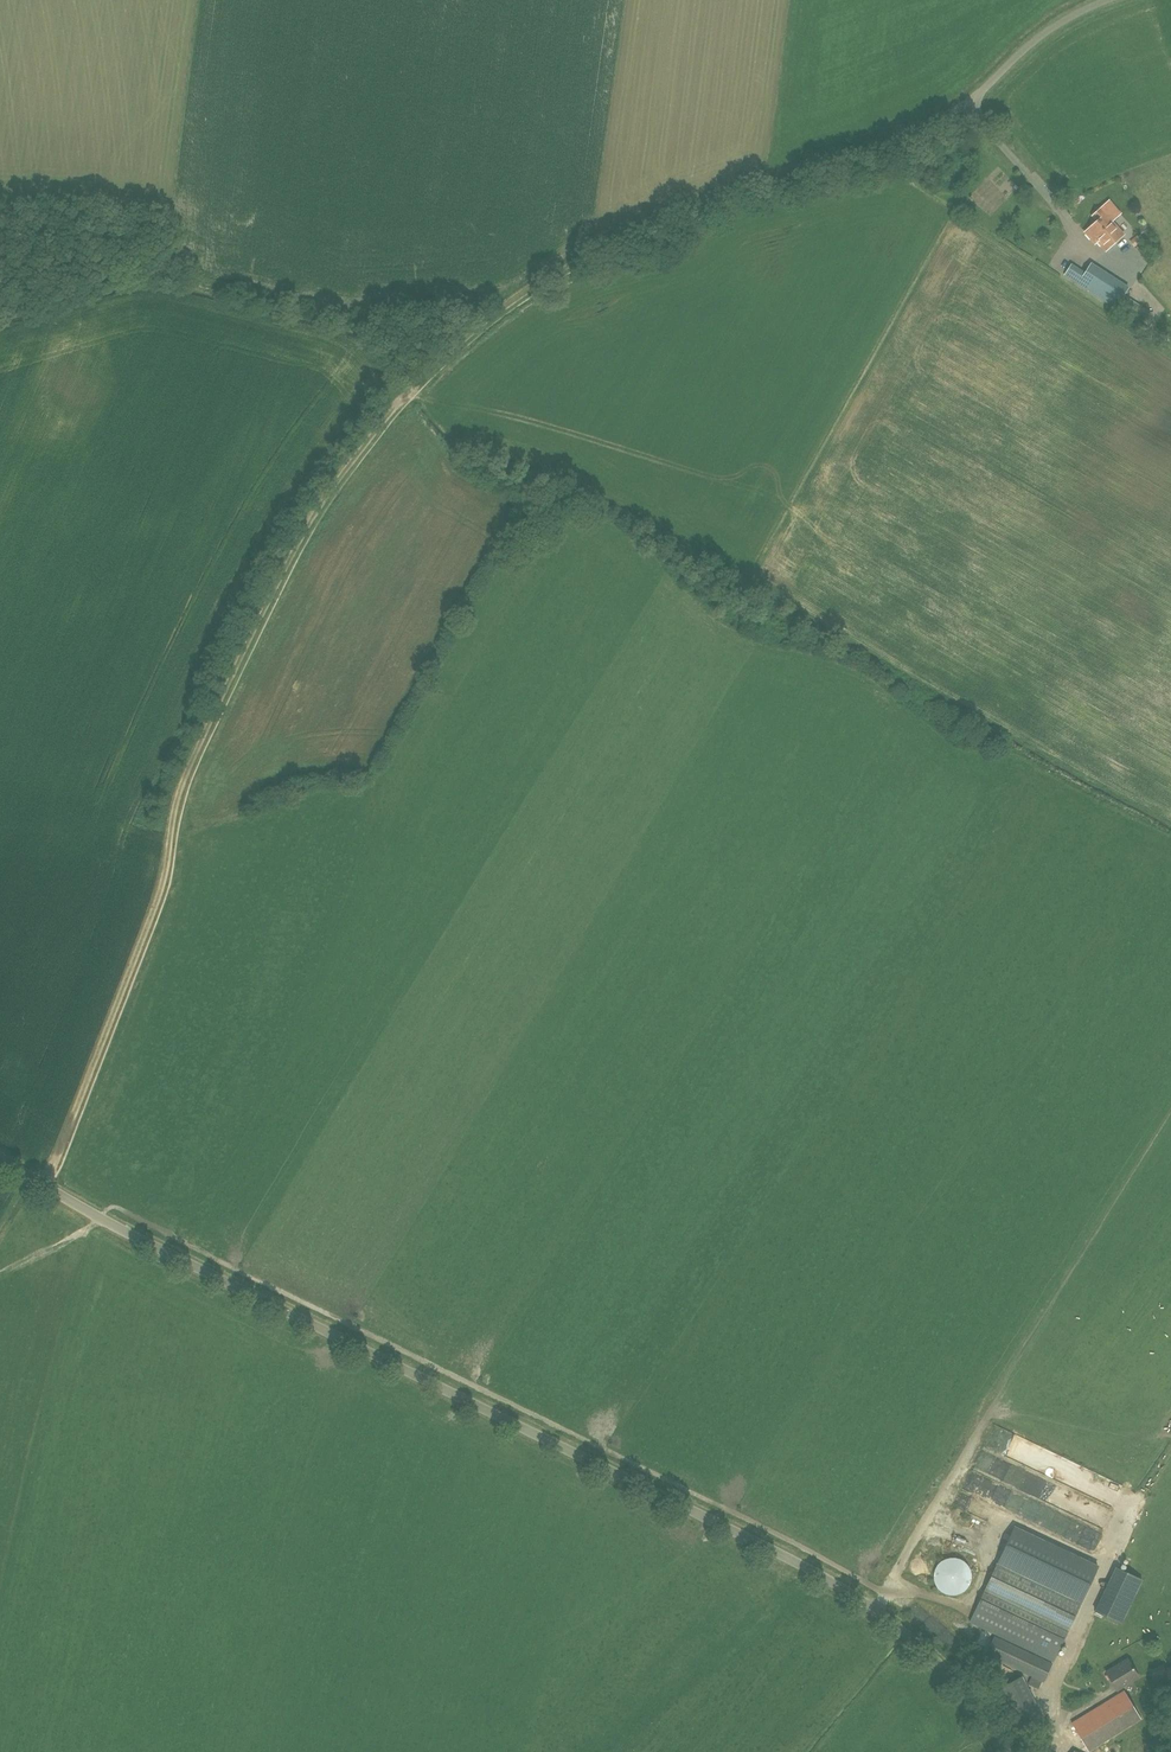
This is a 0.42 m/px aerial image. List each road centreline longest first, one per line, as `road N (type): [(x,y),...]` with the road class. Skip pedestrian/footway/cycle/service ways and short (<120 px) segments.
road 1 (track): [(968,102),(903,134),(733,188),(562,268),(499,310),(402,396),(303,532),(187,765),(162,883),(43,1187)]
road 2 (unclassified): [(1003,1751),(947,1669),(900,1623),(846,1591),(145,1242),(0,1159)]
road 3 (unclassified): [(968,102),(1040,38),(1098,0)]

